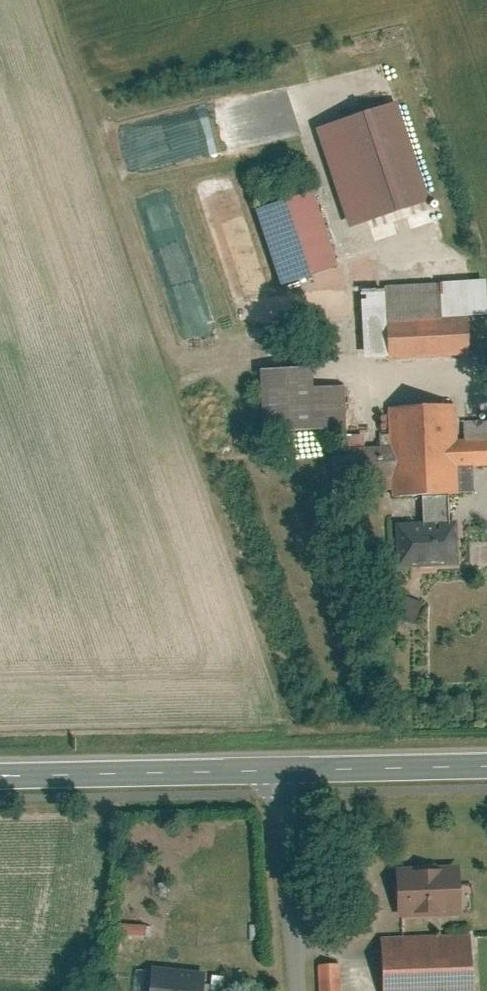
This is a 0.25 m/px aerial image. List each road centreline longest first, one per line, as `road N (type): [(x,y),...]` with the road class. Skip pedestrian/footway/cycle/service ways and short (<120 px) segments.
road 1 (secondary): [(486,766),(0,775)]

